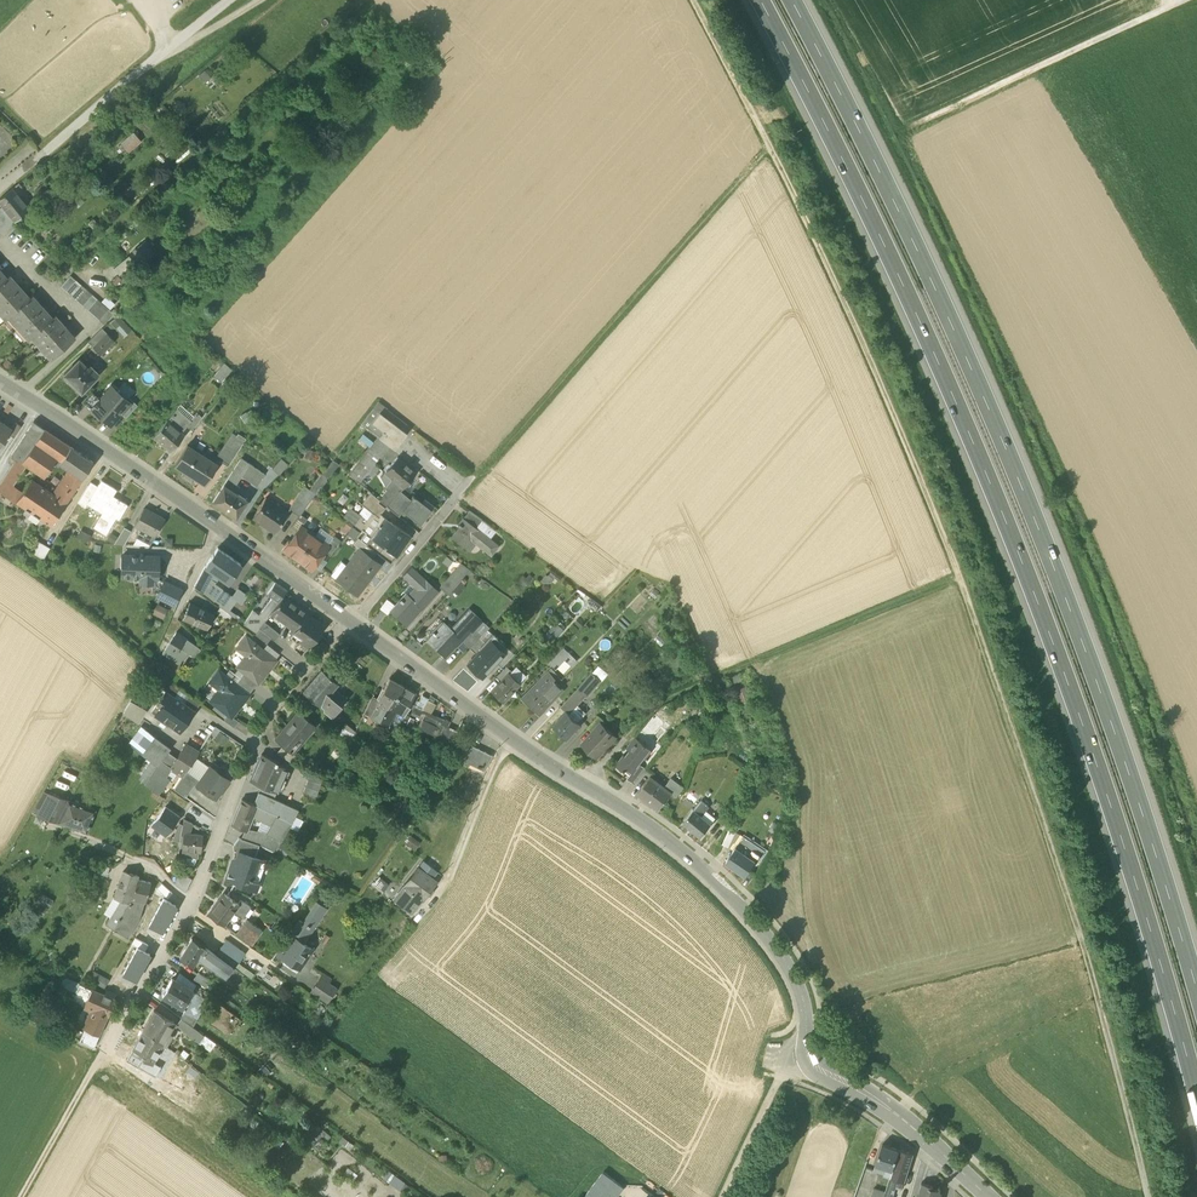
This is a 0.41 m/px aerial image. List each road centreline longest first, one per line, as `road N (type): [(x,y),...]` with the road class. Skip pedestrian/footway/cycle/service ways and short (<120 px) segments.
road 1 (track): [(1147,1196),(1086,962),(959,575),(845,303),(692,0)]
road 2 (motorway): [(760,0),(890,255),(1002,511),(1107,791),(1196,1089)]
road 3 (motorway): [(1196,988),(1133,783),(1028,502),(914,243),(791,0)]
road 4 (residential): [(810,1060),(806,1011),(791,970),(701,867),(504,736),(353,622)]
road 5 (residential): [(104,1046),(193,906),(257,727),(353,622)]
road 6 (track): [(771,145),(472,478)]
road 7 (track): [(959,575),(658,702),(582,784)]
road 8 (residential): [(353,622),(0,383)]
road 9 (track): [(229,0),(0,188)]
road 10 (track): [(1181,0),(913,125)]
road 11 (residential): [(988,1196),(910,1125),(810,1060)]
road 12 (residential): [(472,478),(353,622)]
road 13 (track): [(266,0),(208,40),(167,50),(132,0)]
road 14 (track): [(21,1196),(104,1046)]
road 15 (unclassified): [(725,1196),(786,1067),(810,1060)]

